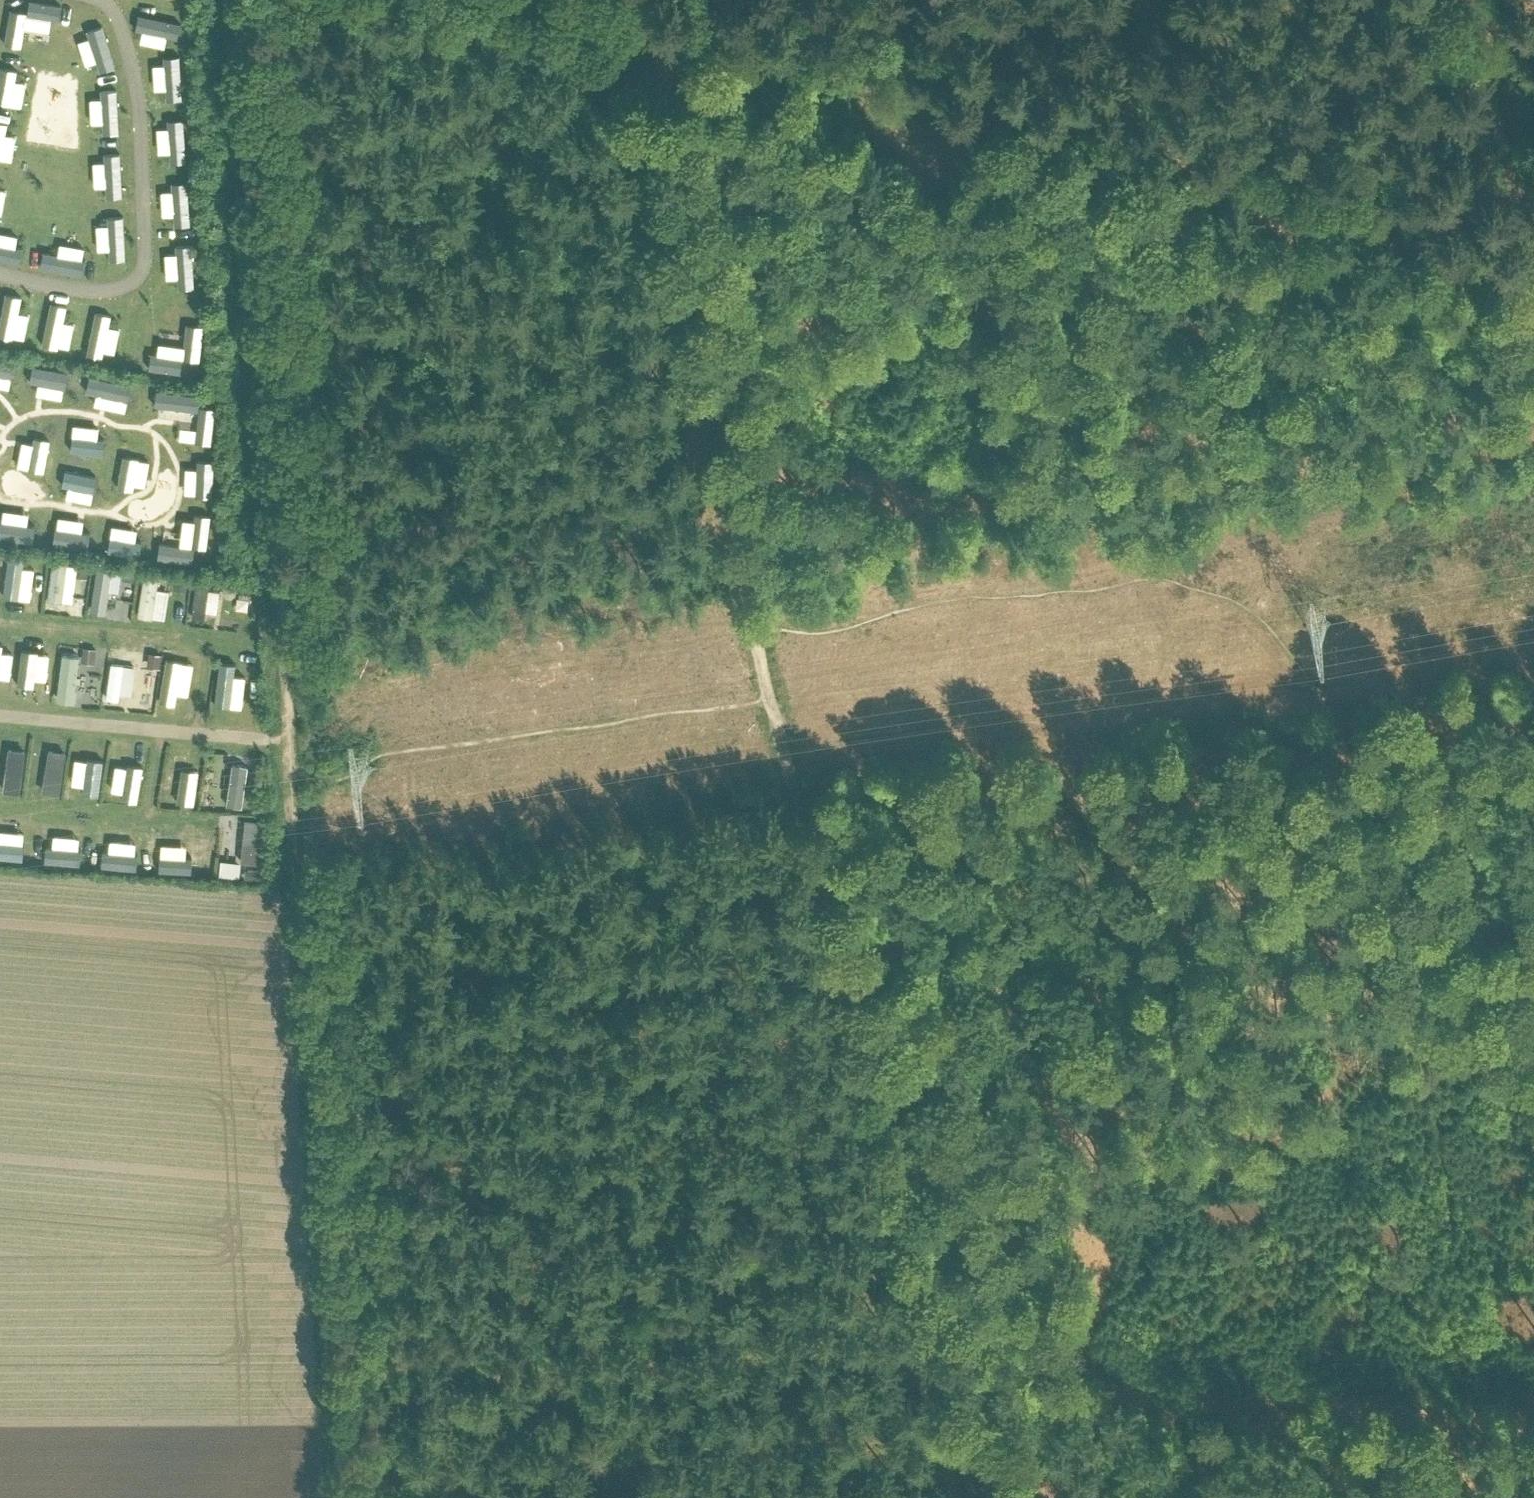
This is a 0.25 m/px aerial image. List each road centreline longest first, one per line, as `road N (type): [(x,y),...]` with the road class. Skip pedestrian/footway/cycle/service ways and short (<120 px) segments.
road 1 (track): [(774,693),(975,1497)]
road 2 (track): [(1533,267),(757,56)]
road 3 (track): [(239,0),(289,779)]
road 4 (track): [(289,779),(339,1497)]
road 5 (track): [(612,0),(607,13),(763,643)]
road 6 (track): [(106,0),(136,84),(145,254),(138,279),(115,291),(0,271)]
road 7 (track): [(1533,263),(1471,0)]
road 8 (track): [(0,802),(212,819)]
road 9 (track): [(757,56),(559,0)]

